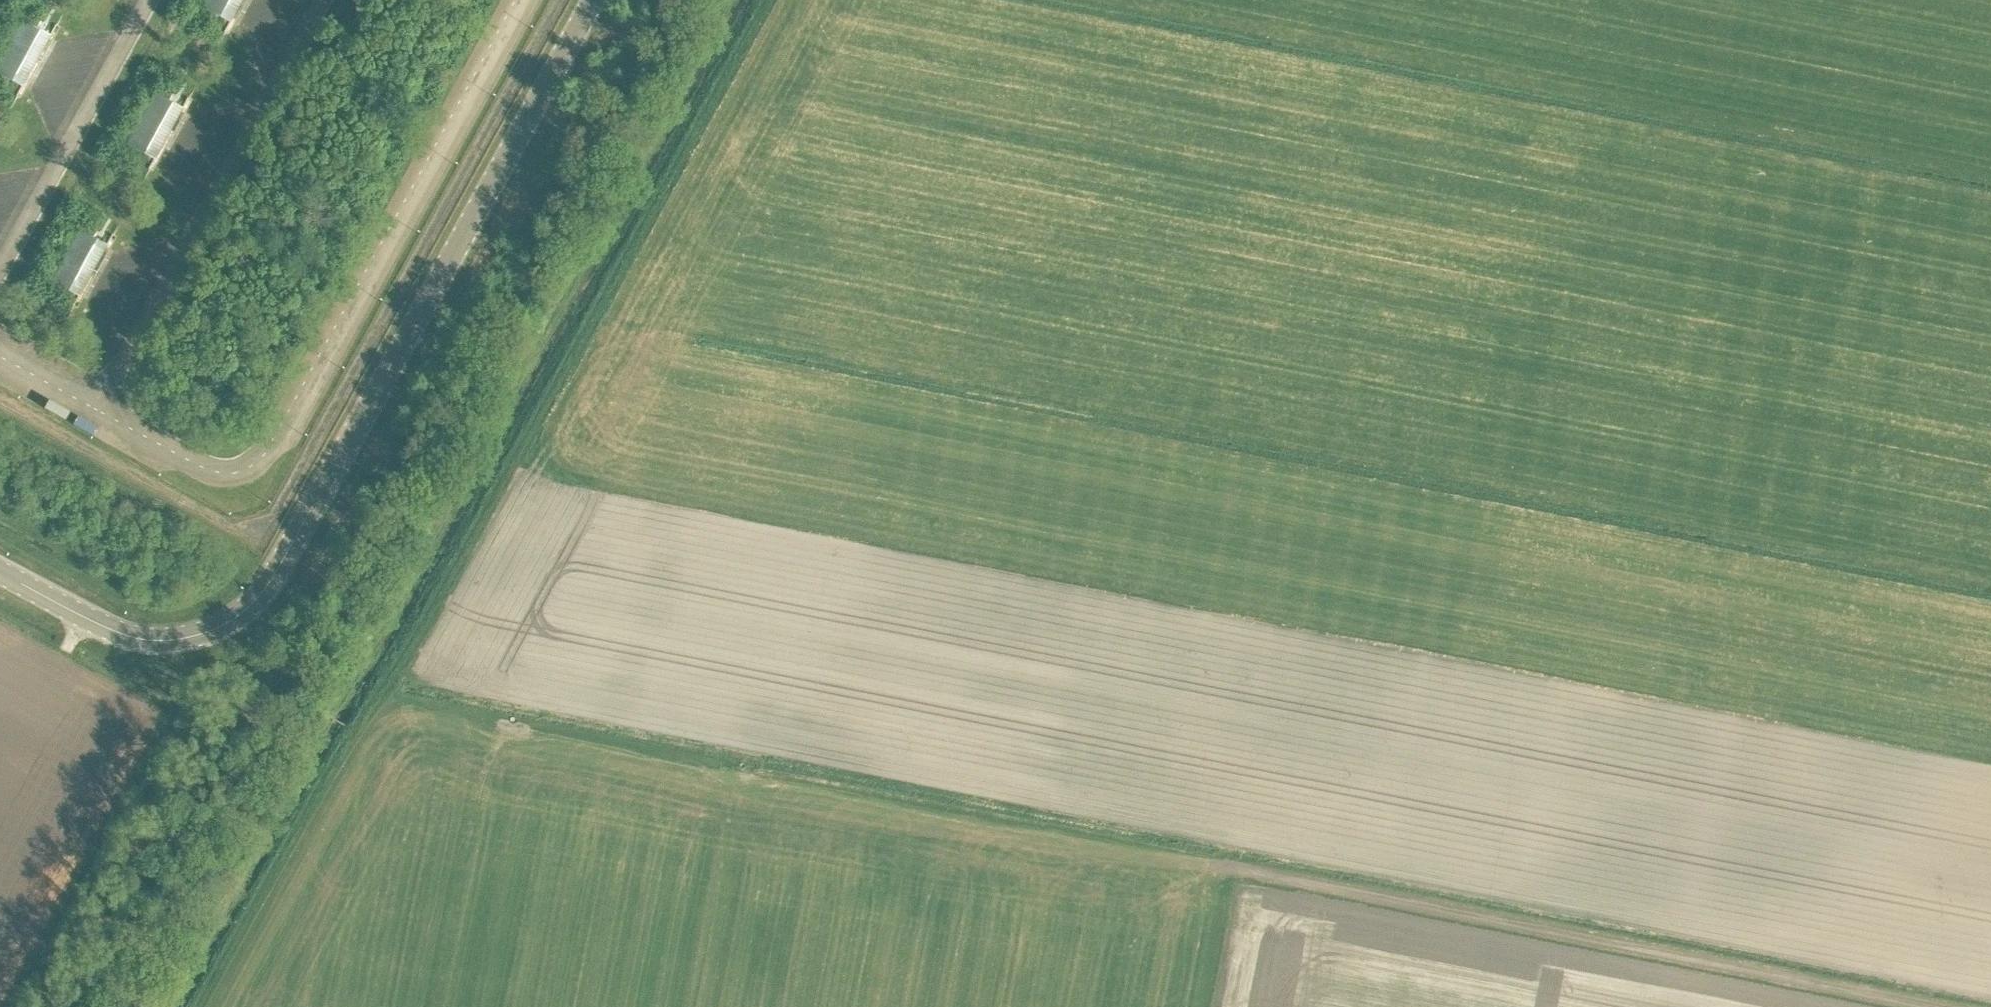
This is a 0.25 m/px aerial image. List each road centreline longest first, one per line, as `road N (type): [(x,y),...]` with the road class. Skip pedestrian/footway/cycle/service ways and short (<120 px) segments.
road 1 (unclassified): [(0,571),(103,628),(146,640),(200,635),(247,610),(595,0)]

